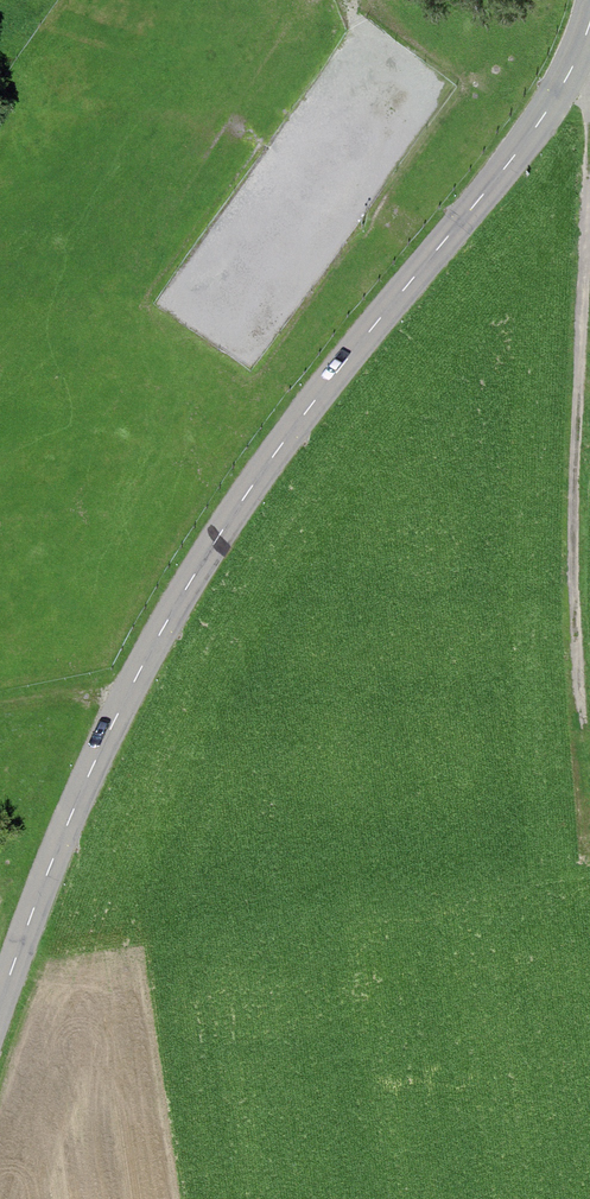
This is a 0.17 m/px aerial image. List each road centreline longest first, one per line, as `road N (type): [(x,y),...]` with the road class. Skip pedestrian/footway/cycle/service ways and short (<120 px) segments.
road 1 (tertiary): [(0,1015),(111,729),(186,590),(273,457),(546,112),(589,21)]
road 2 (track): [(589,251),(576,616),(589,769)]
road 3 (track): [(0,706),(64,696),(124,703)]

